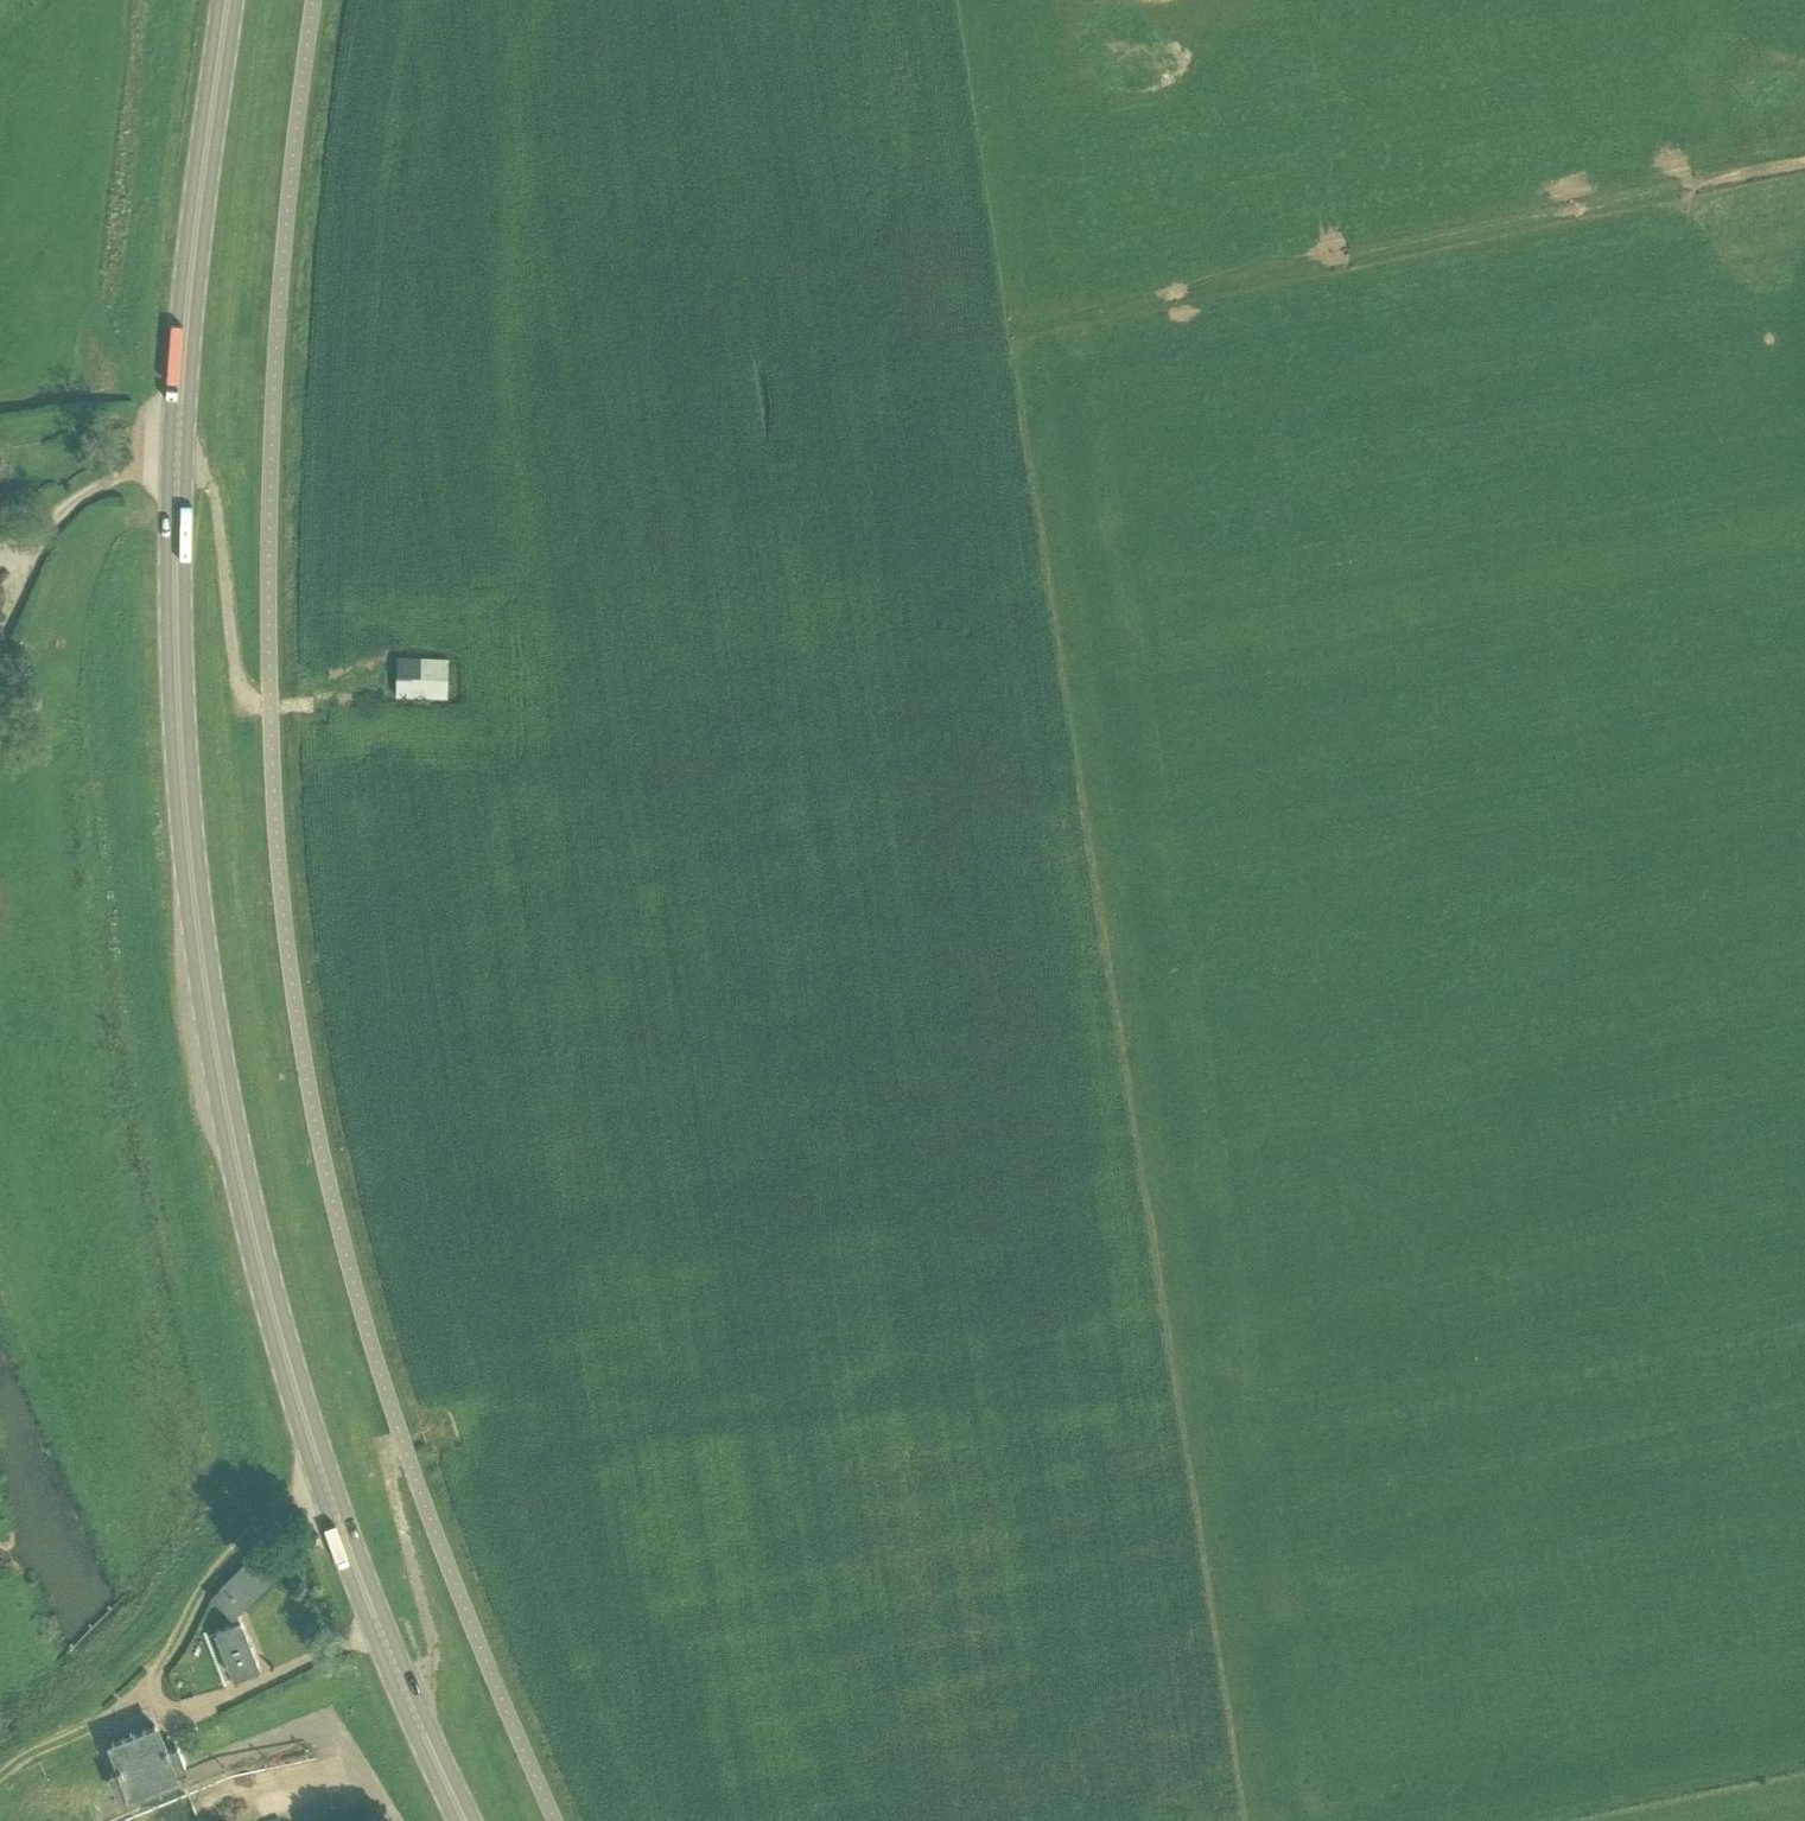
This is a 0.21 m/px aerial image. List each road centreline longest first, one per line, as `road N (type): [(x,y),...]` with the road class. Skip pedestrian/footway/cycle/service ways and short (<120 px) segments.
road 1 (primary): [(466,1820),(407,1696),(322,1476),(263,1269),(209,1003),(192,868),(174,593),(201,186),(227,0)]
road 2 (track): [(176,466),(201,474),(213,490),(237,680),(248,707),(297,707)]
road 3 (track): [(145,1702),(218,1568),(322,1476)]

